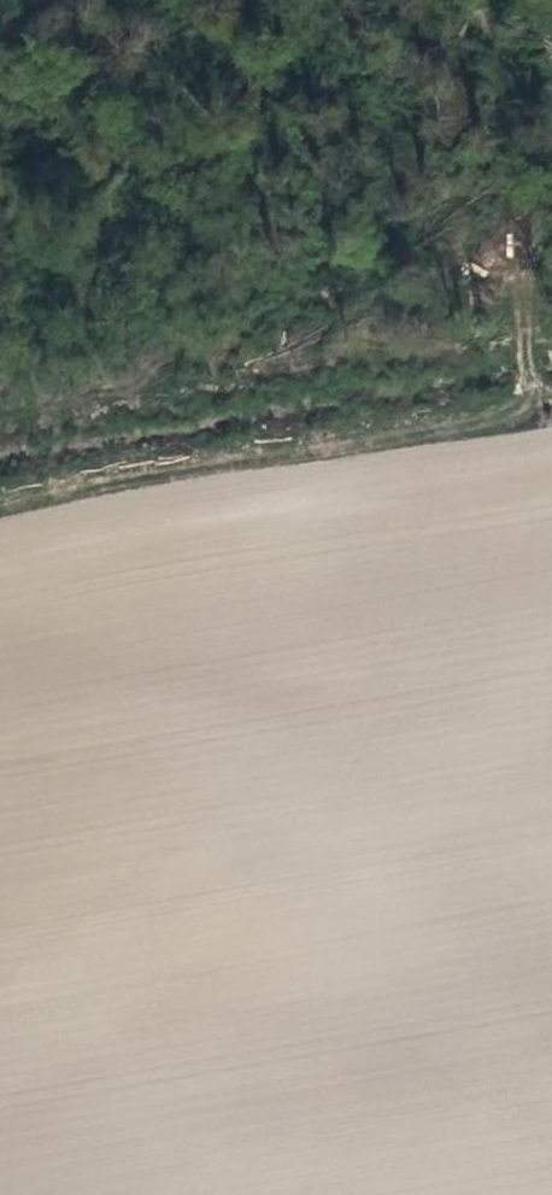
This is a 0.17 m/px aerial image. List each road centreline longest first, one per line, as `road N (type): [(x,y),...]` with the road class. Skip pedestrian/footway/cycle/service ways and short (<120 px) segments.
road 1 (track): [(551,399),(530,394),(517,225)]

